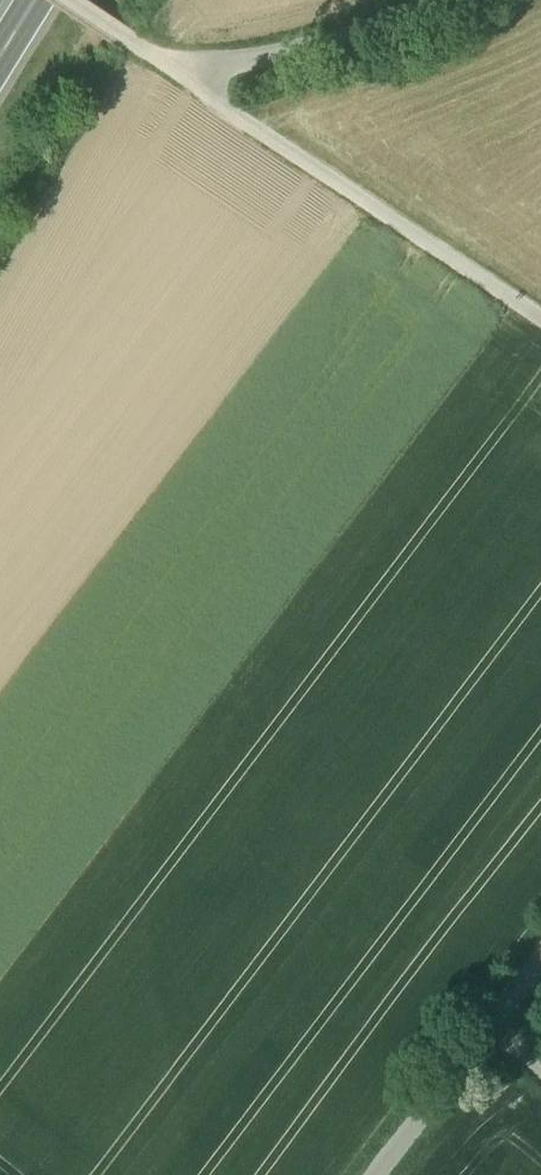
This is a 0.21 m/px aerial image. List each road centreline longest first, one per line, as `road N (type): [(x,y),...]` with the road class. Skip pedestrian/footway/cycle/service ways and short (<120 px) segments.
road 1 (track): [(540,322),(202,97)]
road 2 (track): [(202,97),(223,76),(393,47),(486,0)]
road 3 (residential): [(376,1174),(493,1027)]
road 4 (track): [(202,97),(55,0)]

